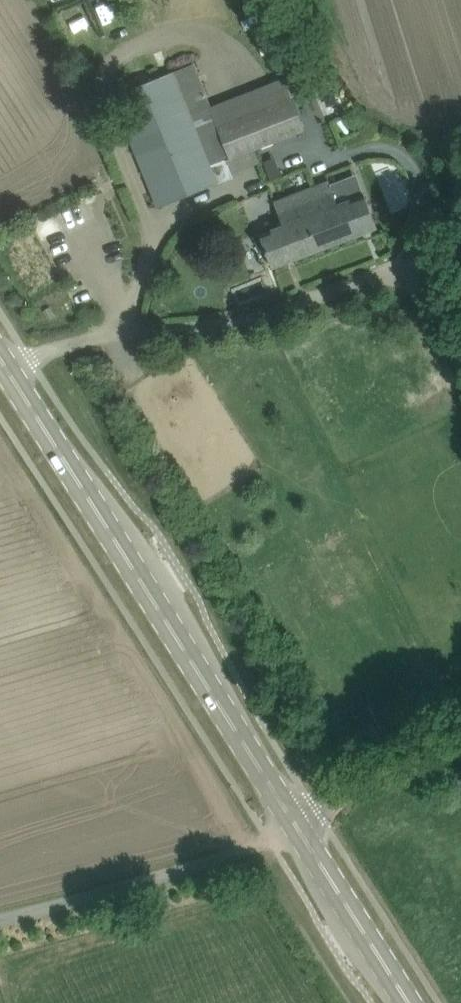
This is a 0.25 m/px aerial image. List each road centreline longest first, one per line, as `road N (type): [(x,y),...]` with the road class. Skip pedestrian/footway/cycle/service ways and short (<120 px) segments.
road 1 (primary): [(295,824),(0,353)]
road 2 (track): [(198,328),(317,502),(357,501)]
road 3 (primary): [(410,1002),(295,824)]
road 4 (unclassified): [(295,824),(460,738)]

